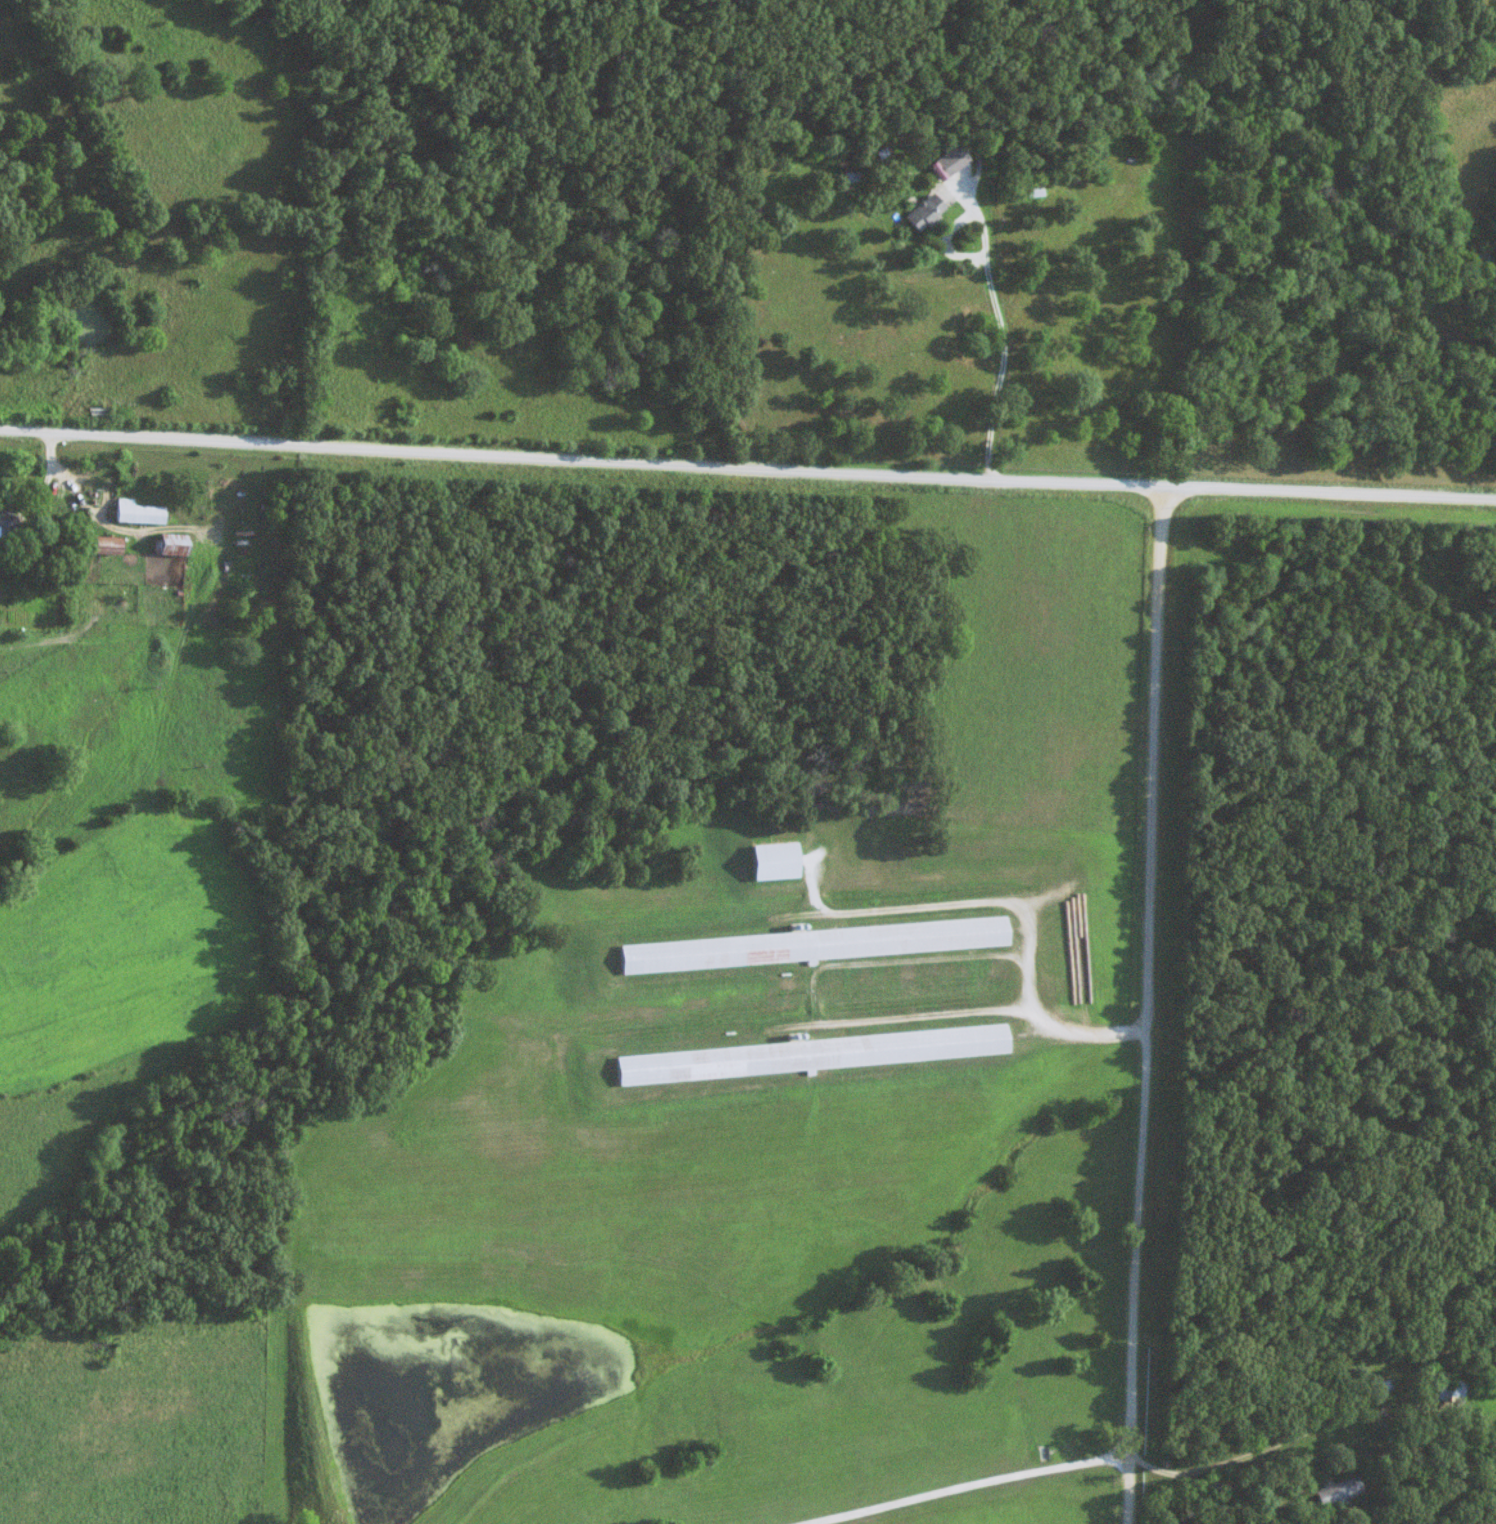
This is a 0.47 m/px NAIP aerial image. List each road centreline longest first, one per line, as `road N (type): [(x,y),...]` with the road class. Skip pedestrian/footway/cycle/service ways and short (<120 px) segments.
road 1 (residential): [(1495,497),(0,430)]
road 2 (residential): [(1131,1523),(1166,484)]

